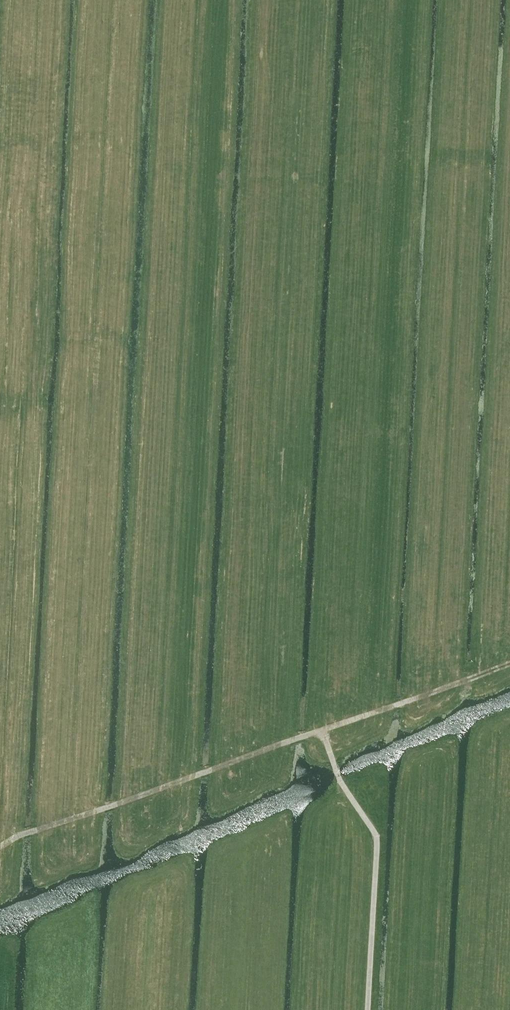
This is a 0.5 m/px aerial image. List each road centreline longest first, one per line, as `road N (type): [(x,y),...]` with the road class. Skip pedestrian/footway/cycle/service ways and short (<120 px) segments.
road 1 (track): [(0,850),(480,674)]
road 2 (track): [(319,731),(338,779),(377,836),(365,1009)]

